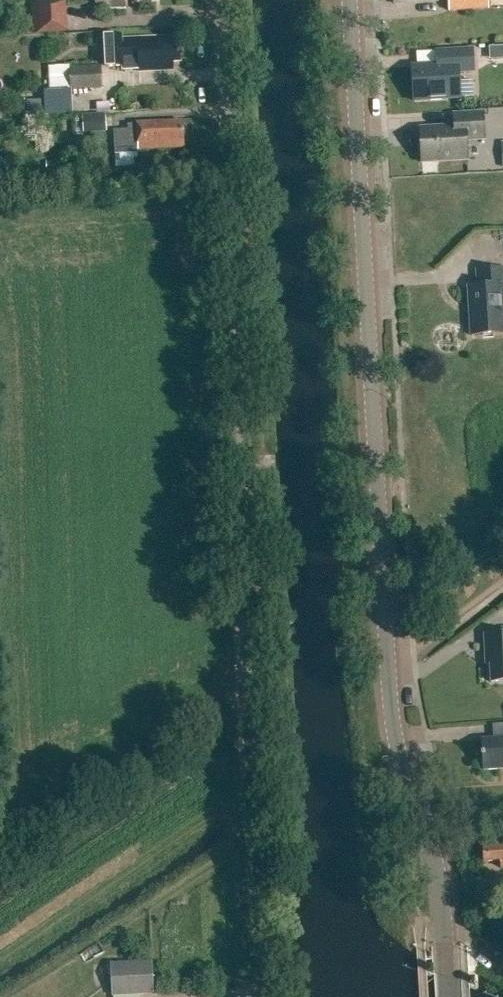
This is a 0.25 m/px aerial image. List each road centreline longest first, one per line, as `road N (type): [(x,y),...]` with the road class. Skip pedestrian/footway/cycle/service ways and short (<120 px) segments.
road 1 (unclassified): [(262,996),(222,0)]
road 2 (secondary): [(385,612),(350,0)]
road 3 (secondary): [(450,996),(439,880),(394,728),(385,612)]
road 4 (unclassified): [(385,612),(434,594),(502,549)]

